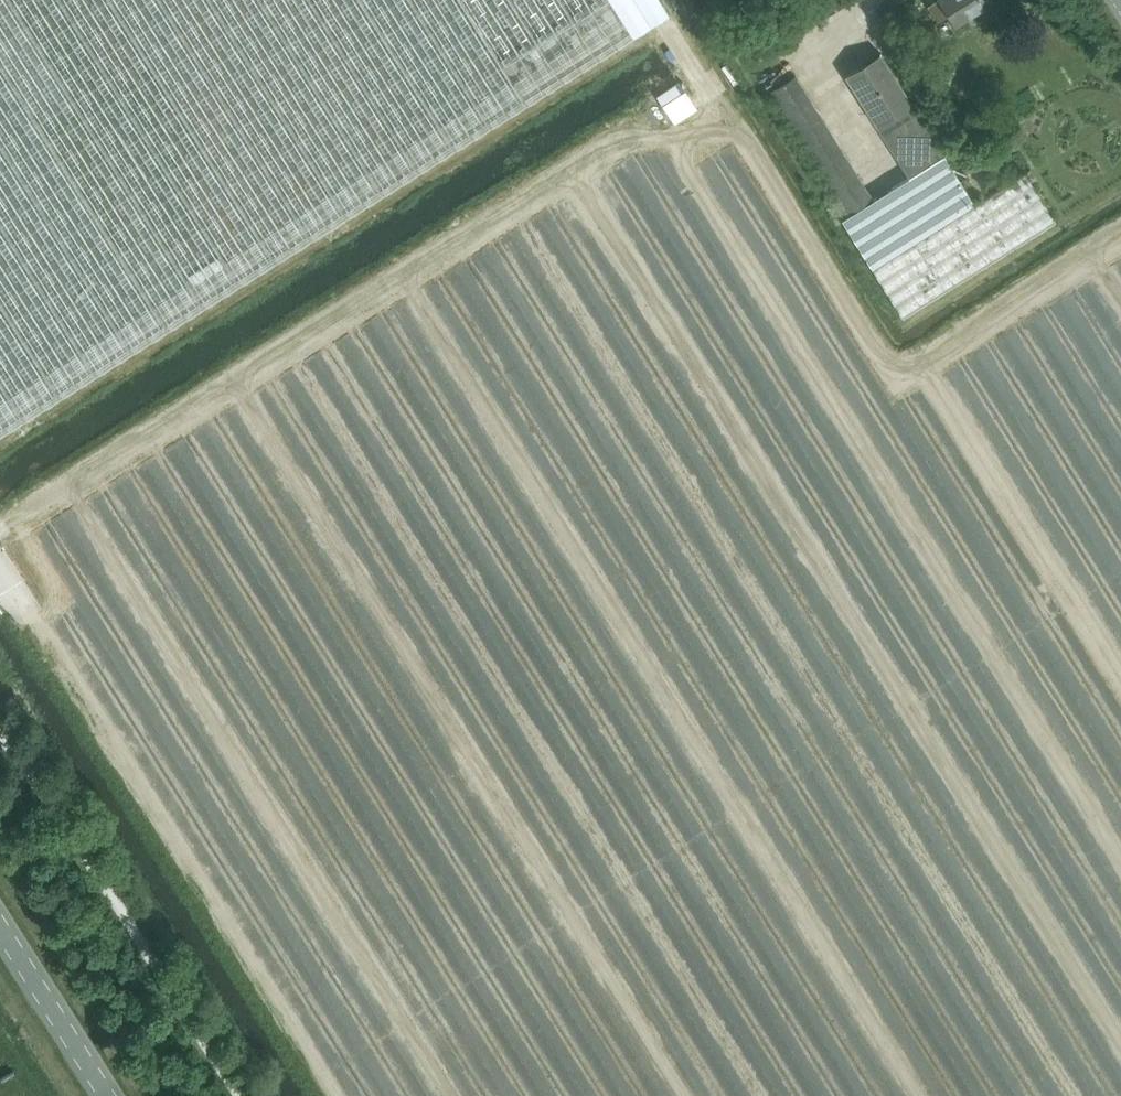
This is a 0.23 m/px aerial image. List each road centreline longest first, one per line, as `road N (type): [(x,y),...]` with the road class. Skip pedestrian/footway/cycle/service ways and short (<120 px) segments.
road 1 (unclassified): [(0,932),(106,1095)]

